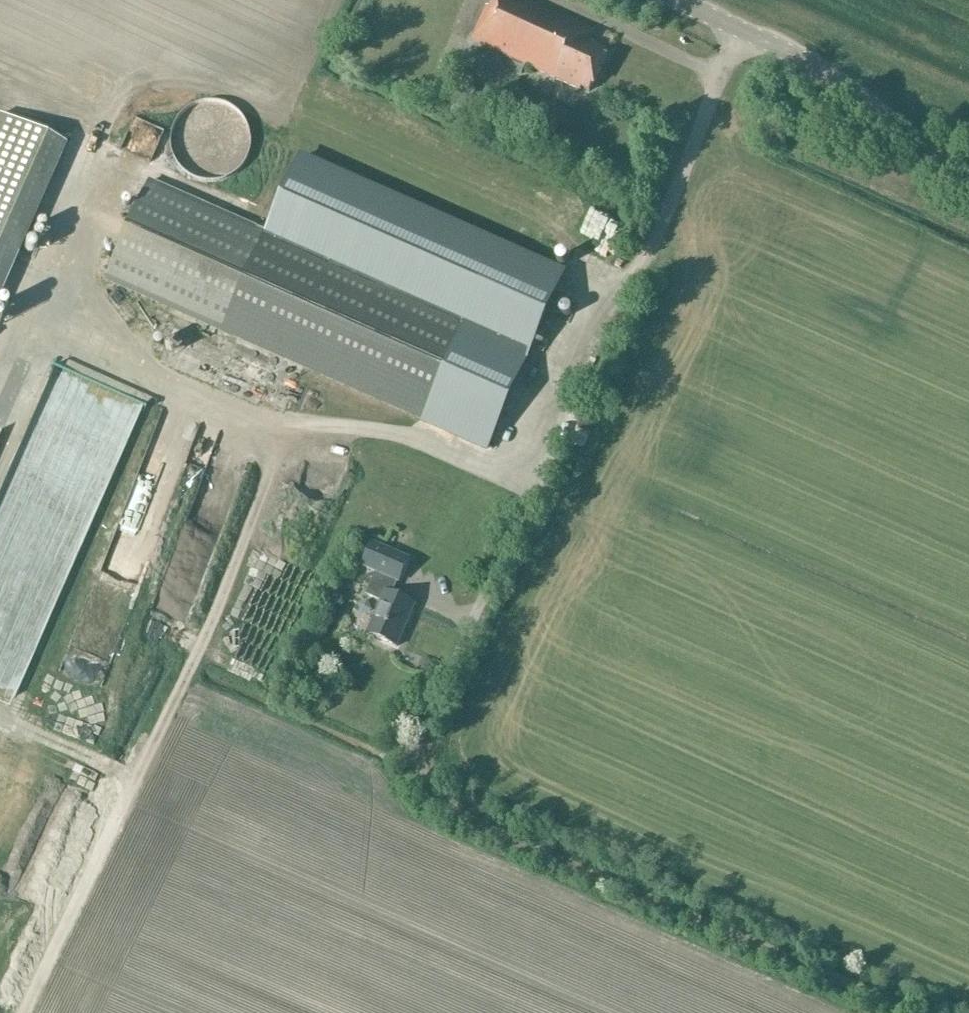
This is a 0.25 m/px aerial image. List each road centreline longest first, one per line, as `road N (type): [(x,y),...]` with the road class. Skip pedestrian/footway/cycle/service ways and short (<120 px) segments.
road 1 (tertiary): [(968,178),(821,70),(676,0)]

